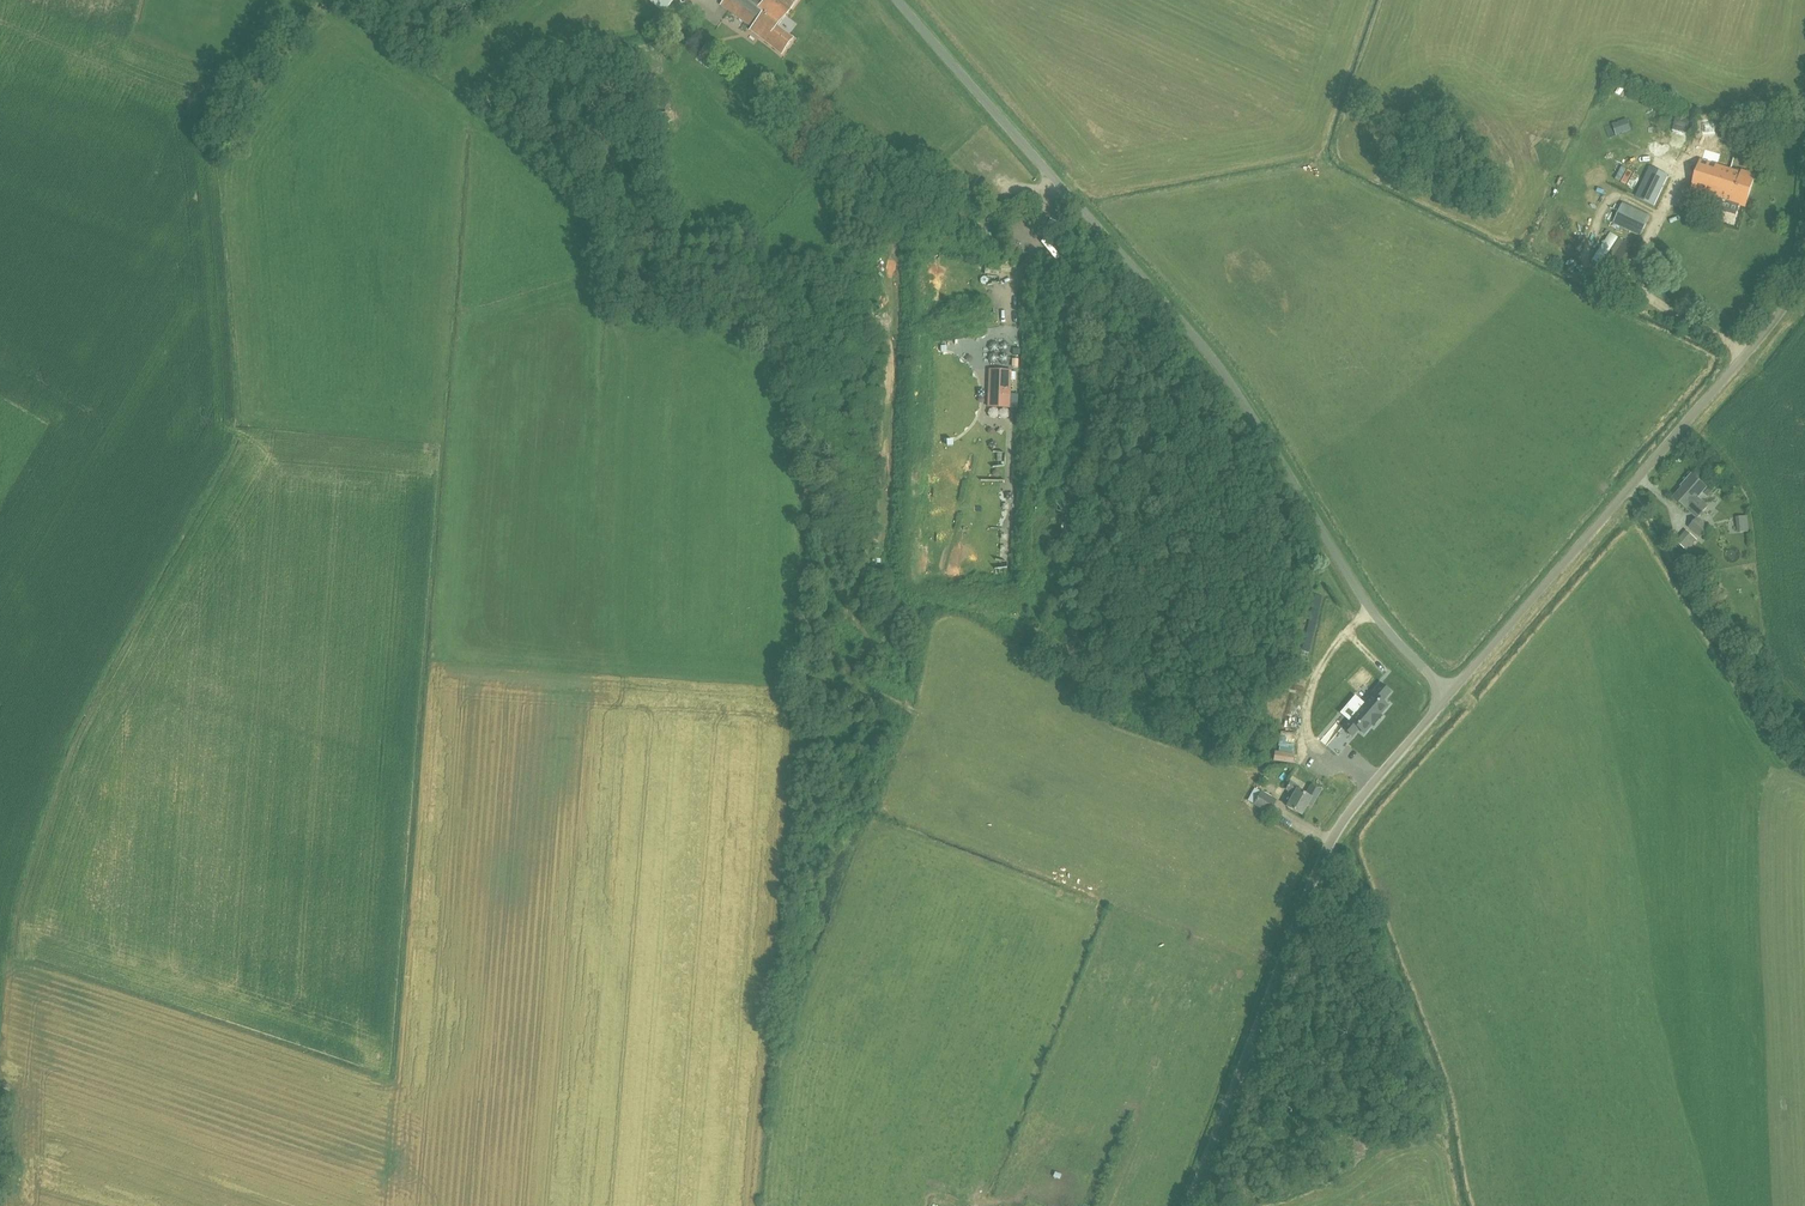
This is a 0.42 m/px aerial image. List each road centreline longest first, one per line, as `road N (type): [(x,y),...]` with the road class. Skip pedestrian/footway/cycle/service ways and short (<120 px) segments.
road 1 (unclassified): [(1449,695),(1364,601),(1224,375),(898,0)]
road 2 (unclassified): [(1449,695),(1776,319),(1796,282),(1804,232)]
road 3 (unclassified): [(1191,1205),(1323,858),(1354,806),(1449,695)]

